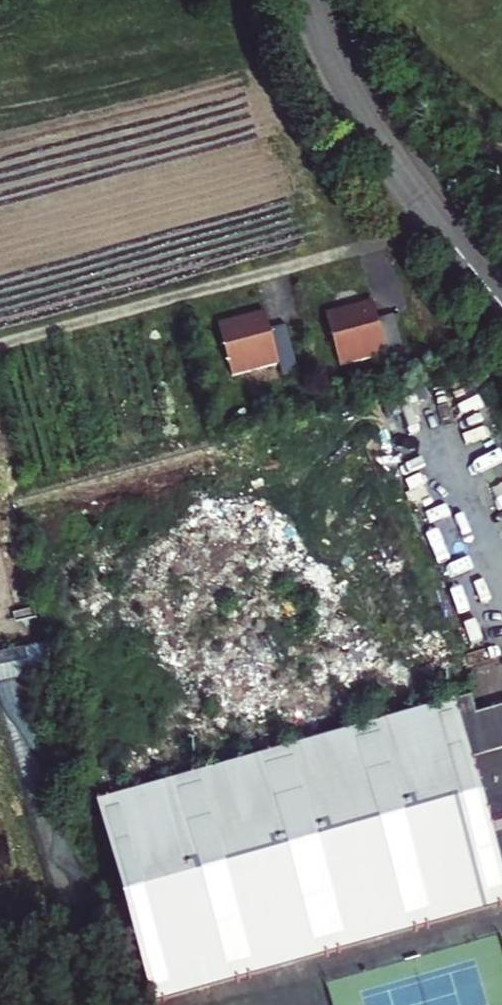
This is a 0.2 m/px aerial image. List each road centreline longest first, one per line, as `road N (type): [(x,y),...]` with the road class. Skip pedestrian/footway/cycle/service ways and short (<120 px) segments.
road 1 (track): [(0,351),(388,243),(431,208)]
road 2 (residential): [(501,301),(347,94),(304,0)]

